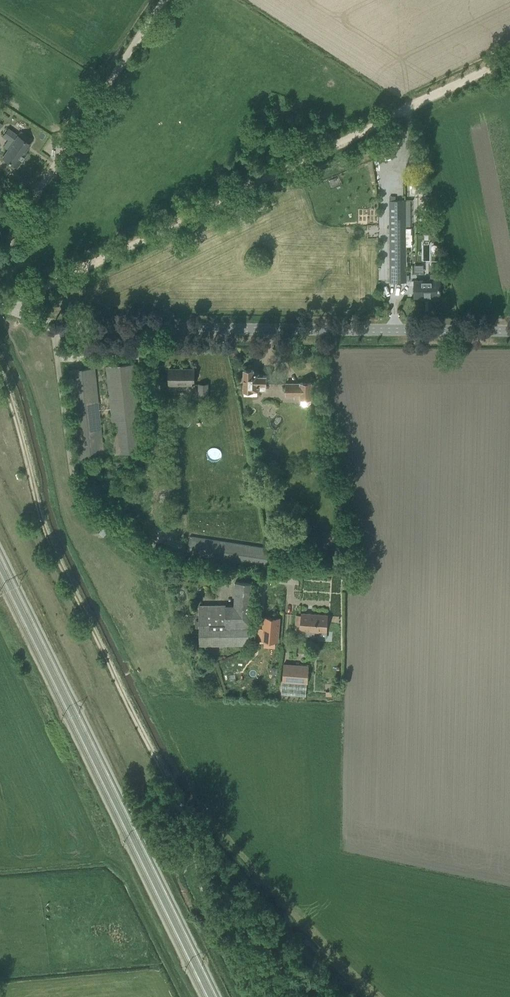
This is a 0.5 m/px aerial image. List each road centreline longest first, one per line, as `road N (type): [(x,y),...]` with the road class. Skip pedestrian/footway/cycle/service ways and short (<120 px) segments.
road 1 (track): [(257,996),(218,914),(187,814),(50,541),(0,378)]
road 2 (track): [(16,299),(509,60)]
road 3 (tertiary): [(509,330),(60,327)]
road 4 (unclassified): [(297,578),(181,562),(82,503),(69,469),(60,327)]
road 5 (unclassified): [(16,309),(11,240),(66,145)]
road 6 (track): [(66,145),(161,0)]

